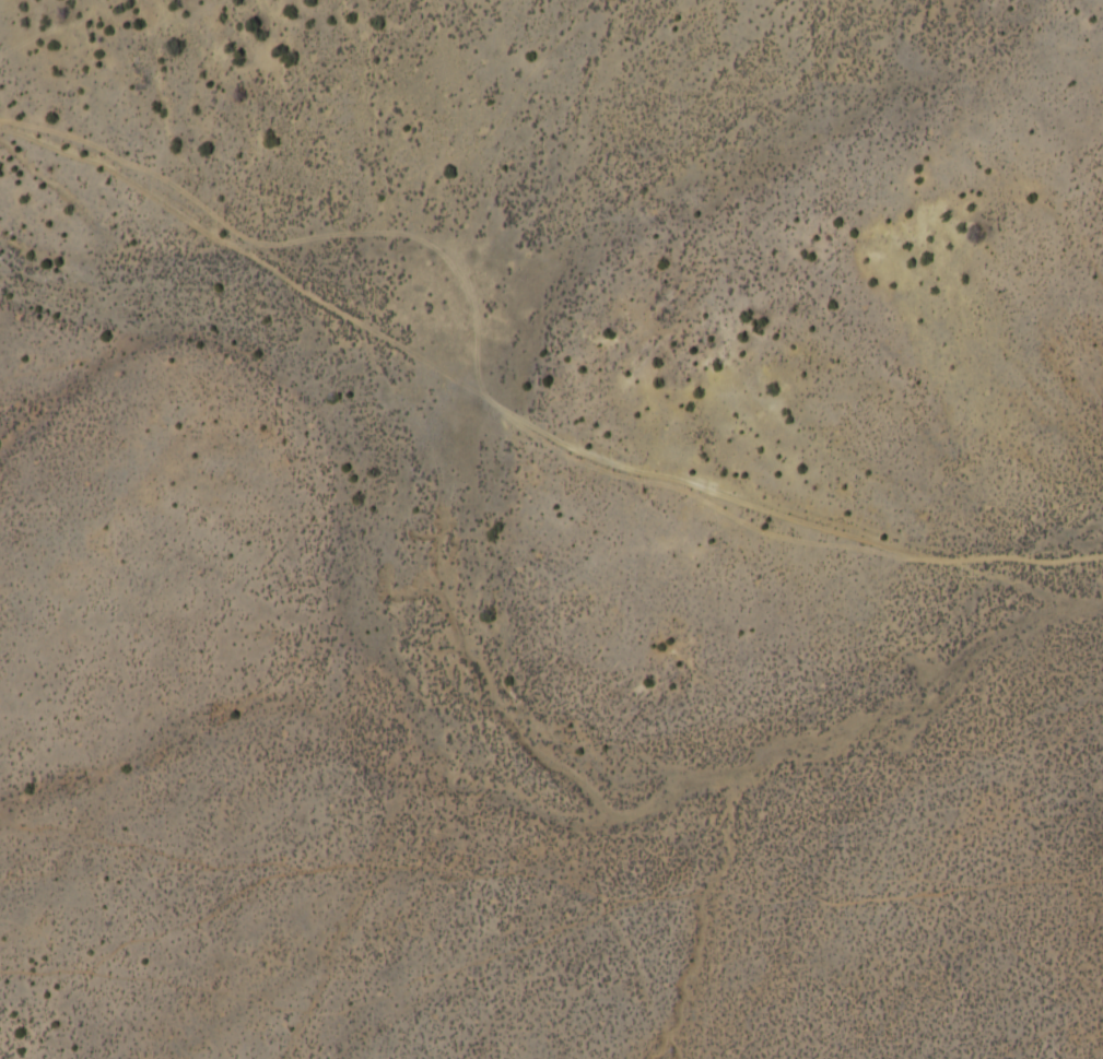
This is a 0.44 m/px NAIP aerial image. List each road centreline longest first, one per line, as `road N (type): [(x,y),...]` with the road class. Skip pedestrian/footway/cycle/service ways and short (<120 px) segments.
road 1 (track): [(1102,532),(926,529),(795,501),(0,122)]

